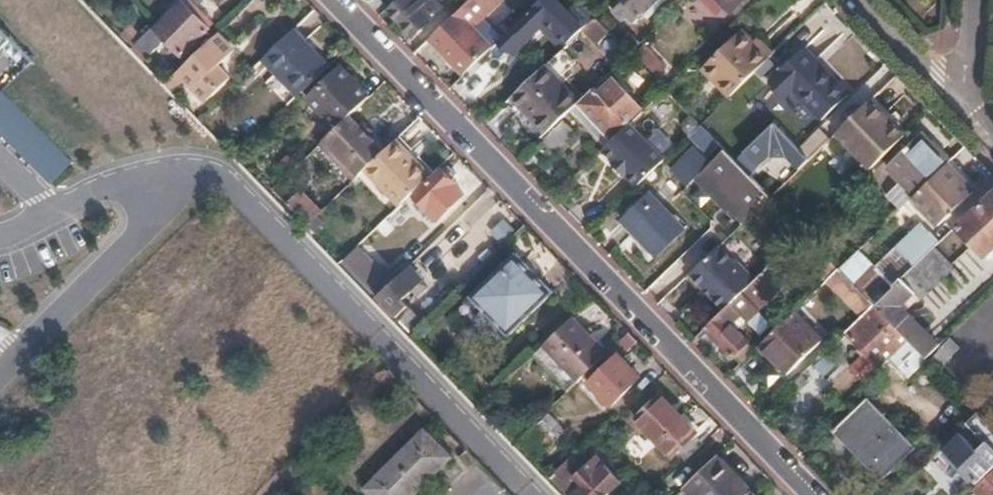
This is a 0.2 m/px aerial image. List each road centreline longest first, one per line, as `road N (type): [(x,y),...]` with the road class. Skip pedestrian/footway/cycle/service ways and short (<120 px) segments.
road 1 (residential): [(340,0),(816,494)]
road 2 (residential): [(968,118),(854,0)]

